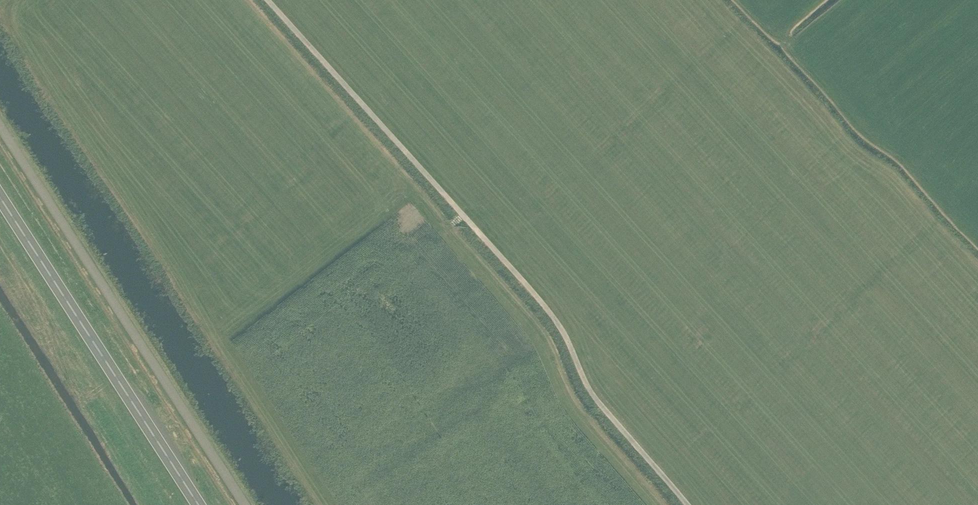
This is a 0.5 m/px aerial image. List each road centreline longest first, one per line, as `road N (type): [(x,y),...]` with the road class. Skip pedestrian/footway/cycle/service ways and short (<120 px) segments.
road 1 (track): [(685,504),(597,402),(550,313),(265,0)]
road 2 (unclassified): [(245,504),(0,126)]
road 3 (trunk): [(199,504),(0,197)]

